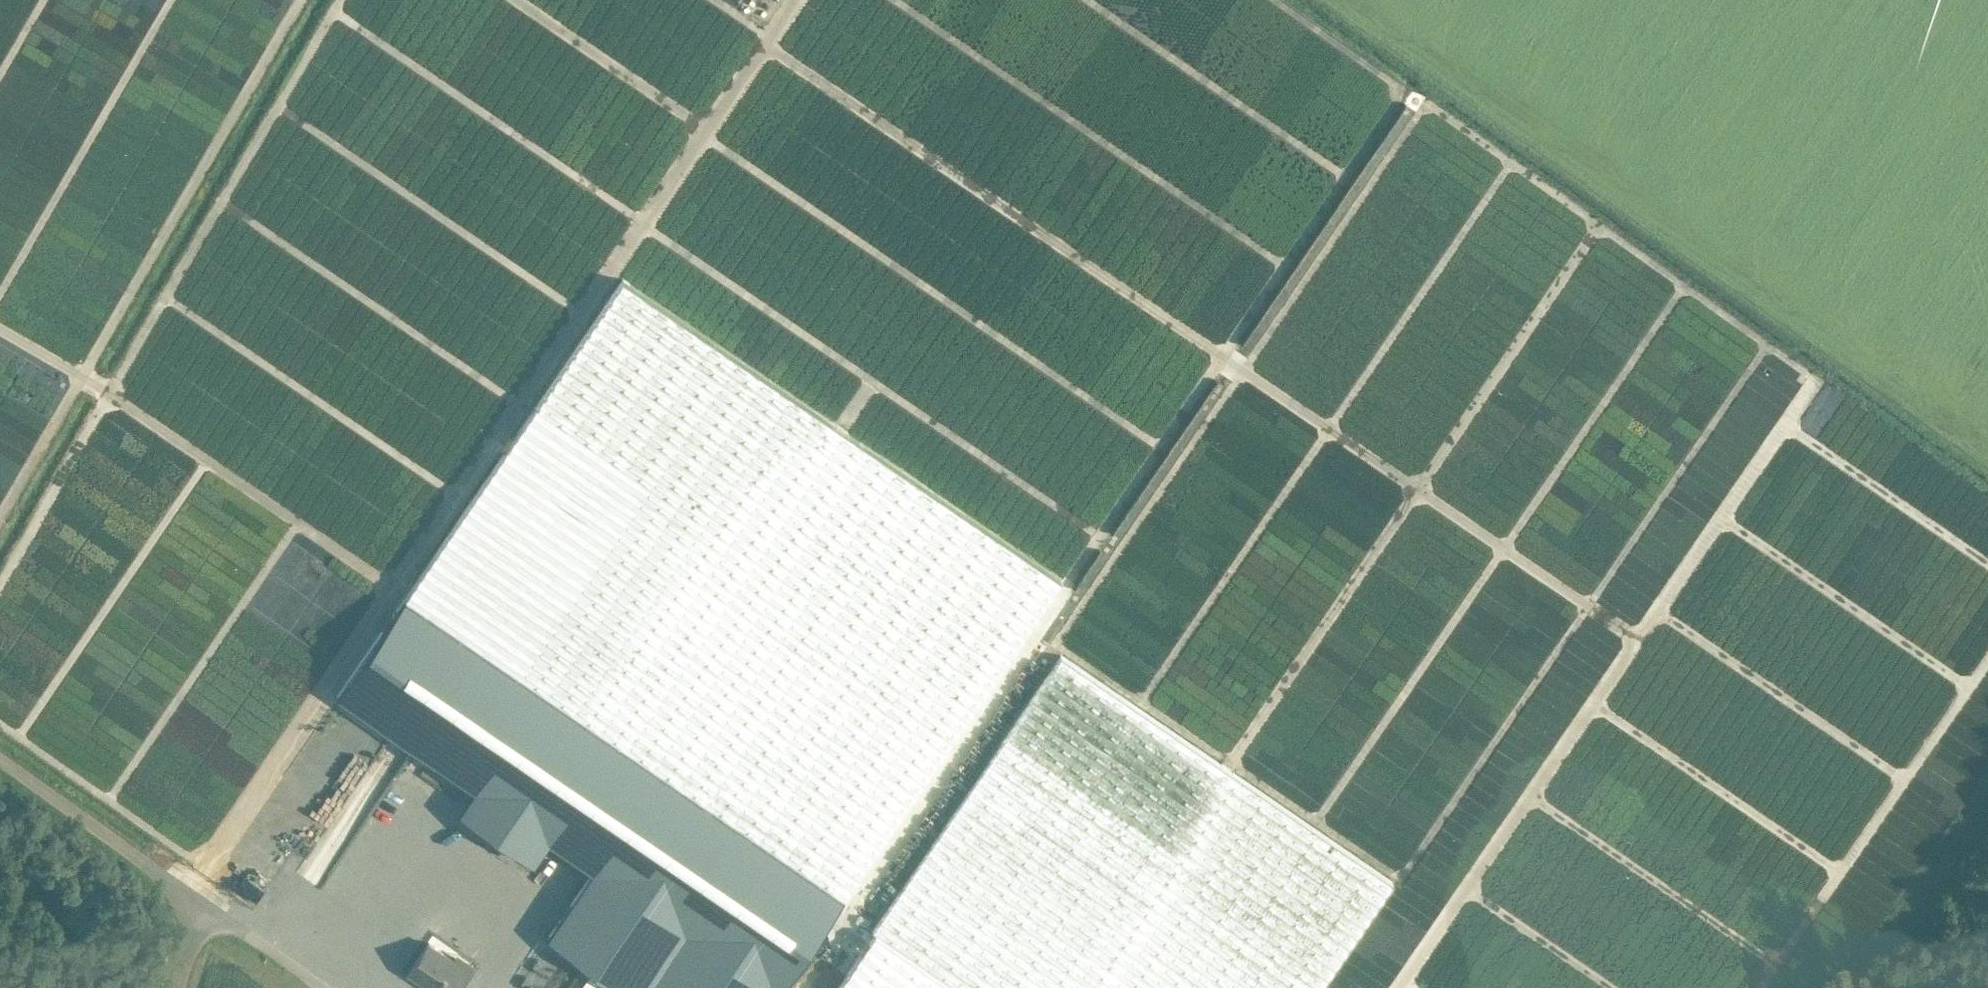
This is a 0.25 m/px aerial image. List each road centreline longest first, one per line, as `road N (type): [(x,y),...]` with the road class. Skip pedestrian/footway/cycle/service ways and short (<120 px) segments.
road 1 (unclassified): [(204,987),(227,906),(0,754)]

